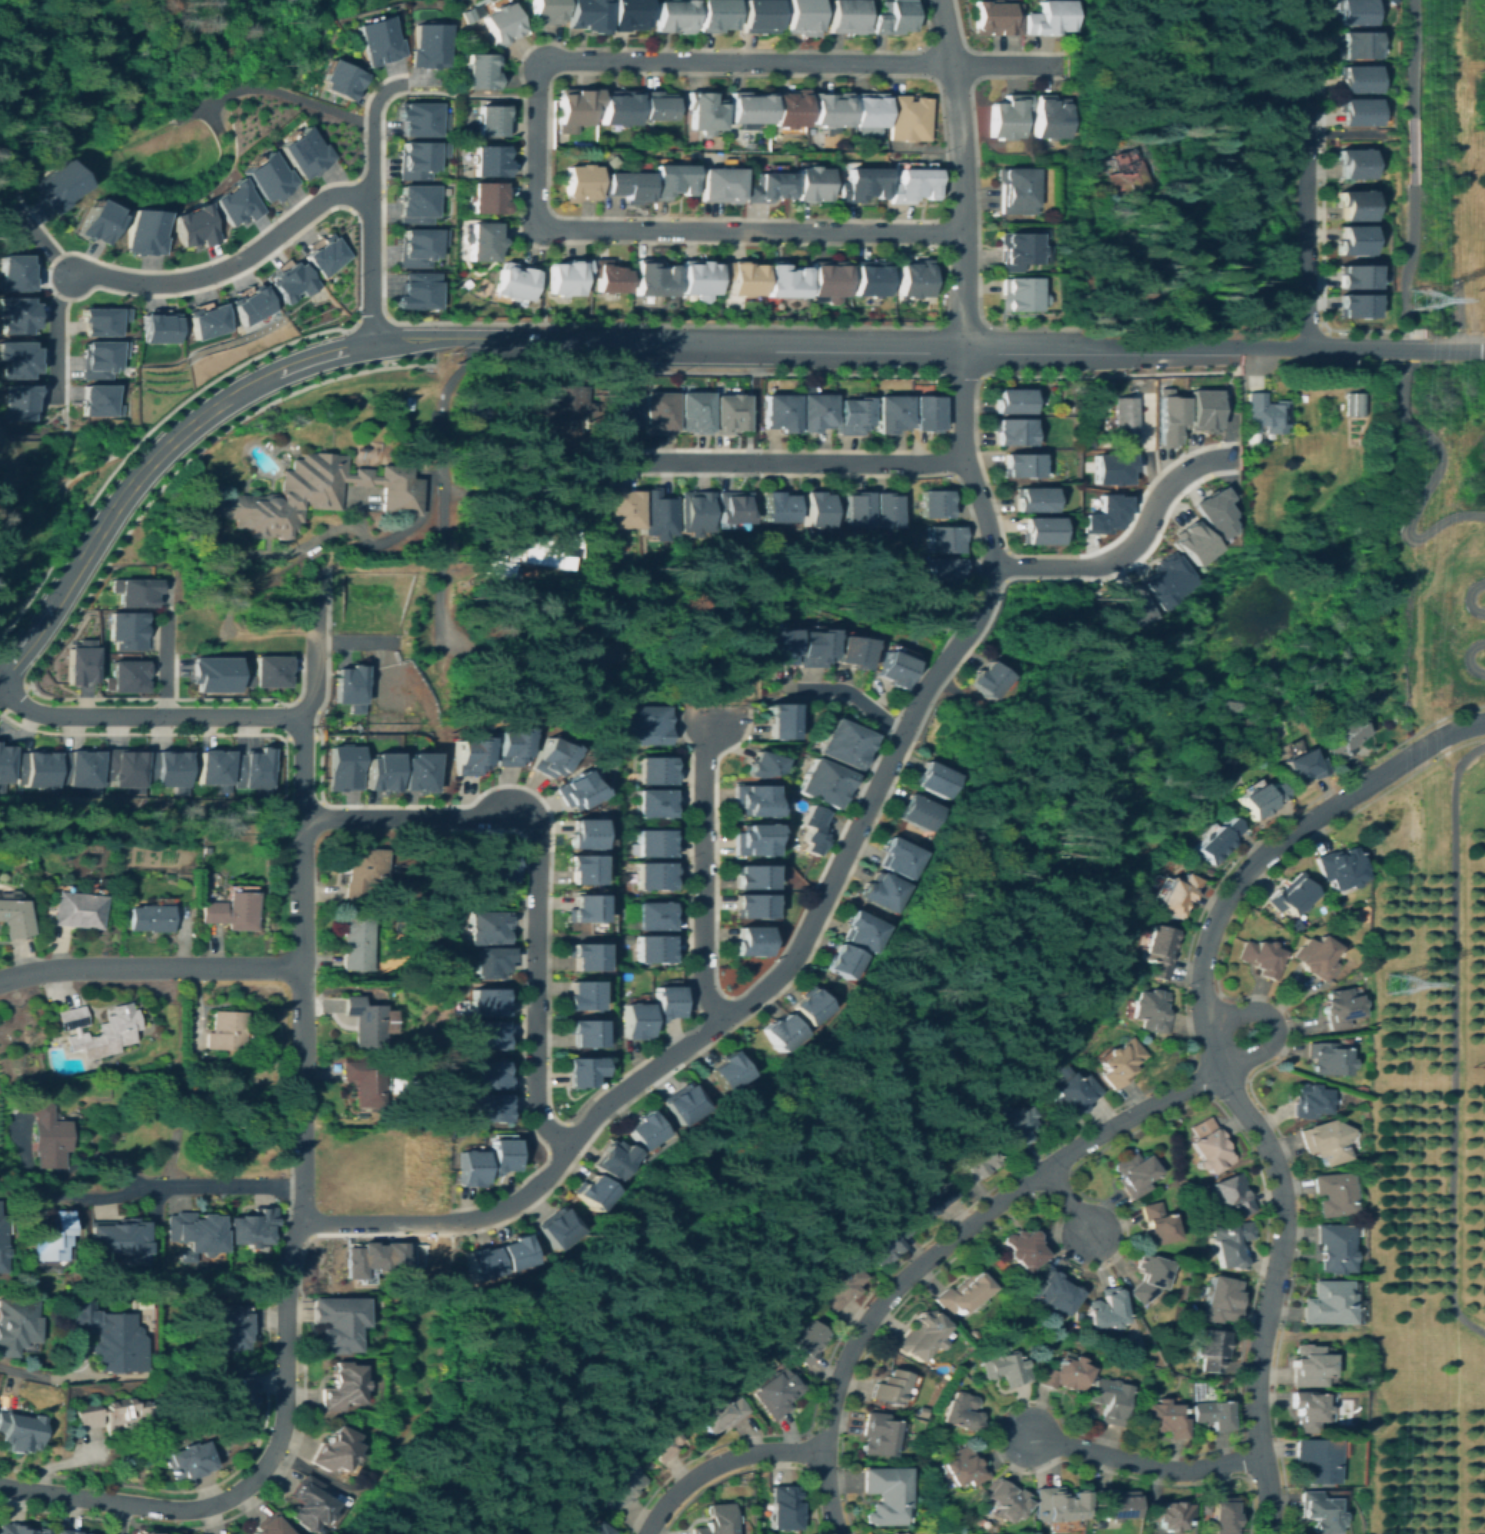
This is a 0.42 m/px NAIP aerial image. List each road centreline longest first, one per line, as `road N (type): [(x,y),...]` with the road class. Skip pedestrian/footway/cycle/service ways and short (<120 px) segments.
road 1 (residential): [(451,1221),(487,1215),(523,1196),(601,1107),(758,995),(791,961),(926,680),(977,617),(992,565),(965,458),(965,342)]
road 2 (residential): [(1265,1533),(1255,1381),(1289,1216),(1267,1147),(1210,1042),(1202,992),(1209,933),(1229,887),(1275,846),(1440,736),(1477,722)]
road 3 (residential): [(837,1533),(824,1452),(828,1423),(842,1368),(873,1311),(1014,1192),(1220,1069)]
road 4 (tertiary): [(491,341),(373,344),(280,372),(219,406),(132,486),(0,672)]
road 5 (residential): [(964,234),(551,228),(536,211),(544,66)]
road 6 (residential): [(0,1487),(176,1512),(226,1503),(258,1480),(286,1420),(287,1265),(300,1221)]
road 7 (tertiary): [(1078,342),(587,342)]
road 8 (residential): [(542,65),(951,65)]
road 9 (residential): [(613,462),(927,465),(965,458)]
road 10 (residential): [(568,1148),(537,1101),(535,837),(515,818)]
road 11 (residential): [(1309,0),(1306,347)]
road 12 (tertiary): [(965,342),(962,142),(940,0)]
road 13 (residential): [(303,1159),(302,819)]
road 14 (residential): [(370,196),(317,202),(234,264),(196,279),(157,285),(70,276)]
road 15 (residential): [(300,716),(43,715),(0,686)]
road 16 (residential): [(713,722),(704,752),(702,980),(723,1021)]
road 17 (residential): [(0,983),(60,969),(303,967)]
road 18 (residential): [(491,341),(455,378),(441,411),(443,622)]
road 19 (residential): [(992,565),(1111,558),(1140,535),(1184,471),(1236,455)]
road 20 (residential): [(1261,1458),(1168,1469),(1027,1436)]
road 21 (residential): [(824,1452),(758,1452),(720,1464),(669,1501),(648,1533)]
road 22 (residential): [(303,1188),(130,1190)]
road 23 (tertiary): [(1243,346),(1078,342)]
road 24 (residential): [(1207,1028),(1260,1011),(1274,1025),(1270,1045),(1221,1071)]
road 25 (residential): [(300,1221),(451,1221)]
road 26 (residential): [(373,344),(370,196)]
road 27 (residential): [(449,819),(302,819)]
road 28 (residential): [(300,716),(314,692),(317,575)]
road 29 (residential): [(54,405),(55,309),(70,276)]
road 30 (residential): [(370,196),(371,112),(382,92),(404,82)]

